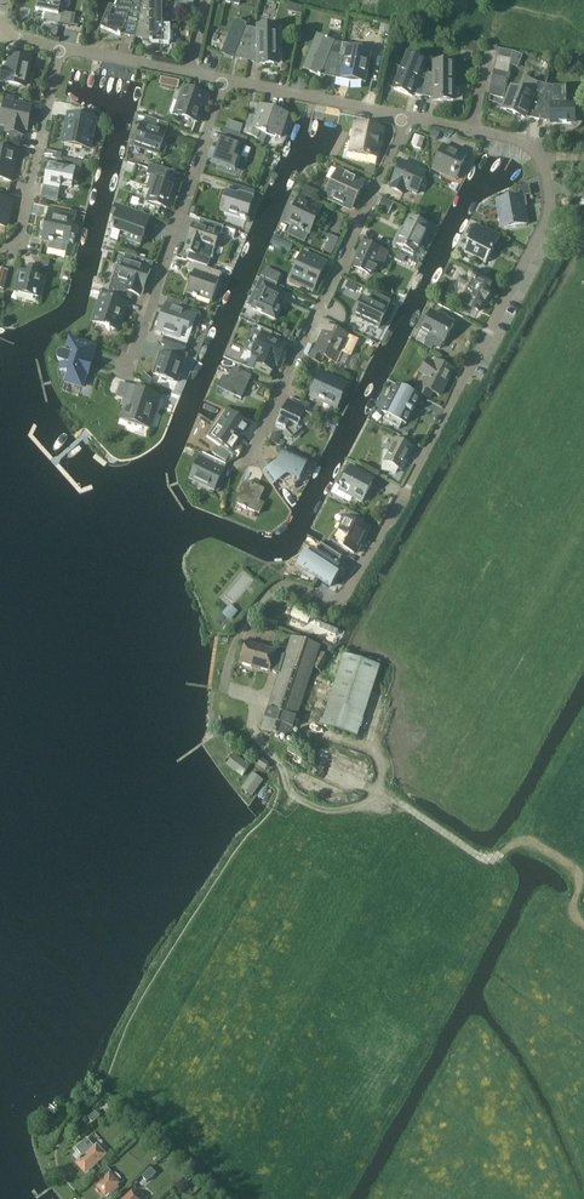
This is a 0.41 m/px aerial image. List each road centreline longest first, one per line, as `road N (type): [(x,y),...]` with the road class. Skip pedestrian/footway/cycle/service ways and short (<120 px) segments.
road 1 (residential): [(403,119),(524,143),(544,165),(550,200),(348,594),(326,602),(290,586),(264,599)]
road 2 (track): [(583,925),(571,911),(577,873),(523,839),(484,859),(389,800),(331,812),(290,796),(275,759)]
road 3 (residential): [(254,457),(403,119)]
road 4 (residential): [(128,366),(222,81)]
road 5 (residential): [(17,252),(61,48)]
road 6 (residential): [(222,81),(403,119)]
road 7 (residential): [(61,48),(189,72)]

